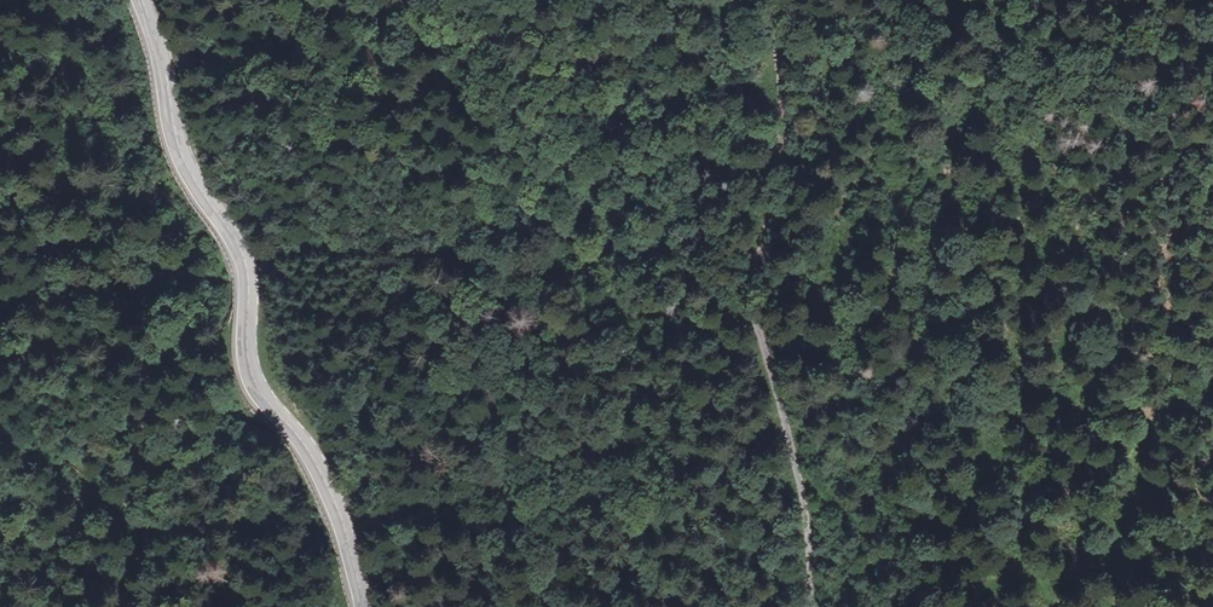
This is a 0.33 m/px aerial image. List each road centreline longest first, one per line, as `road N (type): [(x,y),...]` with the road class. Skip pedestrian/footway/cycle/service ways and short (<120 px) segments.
road 1 (secondary): [(143,0),(186,164),(247,257),(253,380),(327,477),(369,606)]
road 2 (track): [(809,606),(799,478),(751,288),(783,144),(773,0)]
road 3 (track): [(1107,606),(1126,467),(1158,330),(1168,158)]
road 4 (track): [(0,441),(108,508),(131,540),(141,587),(135,606)]

